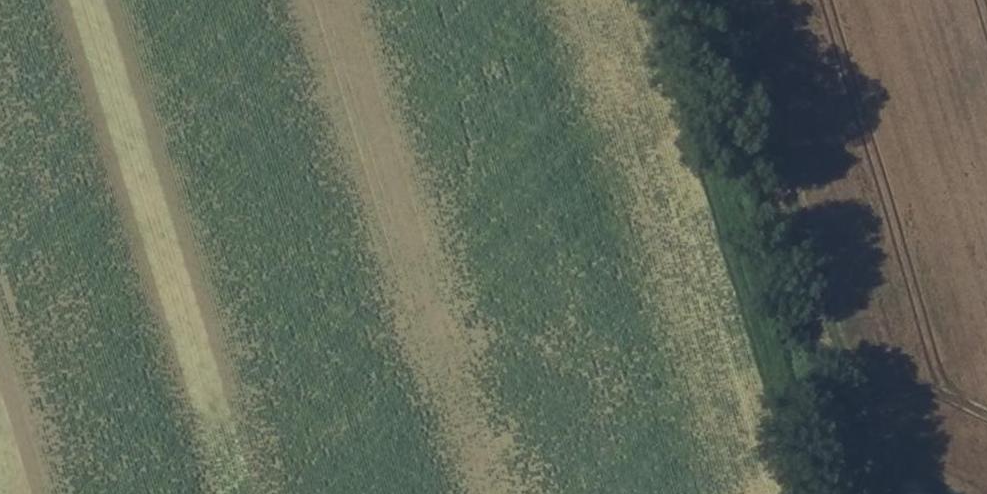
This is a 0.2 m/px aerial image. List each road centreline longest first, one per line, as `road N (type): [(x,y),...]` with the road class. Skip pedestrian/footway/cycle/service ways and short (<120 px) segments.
road 1 (track): [(728,0),(873,493)]

